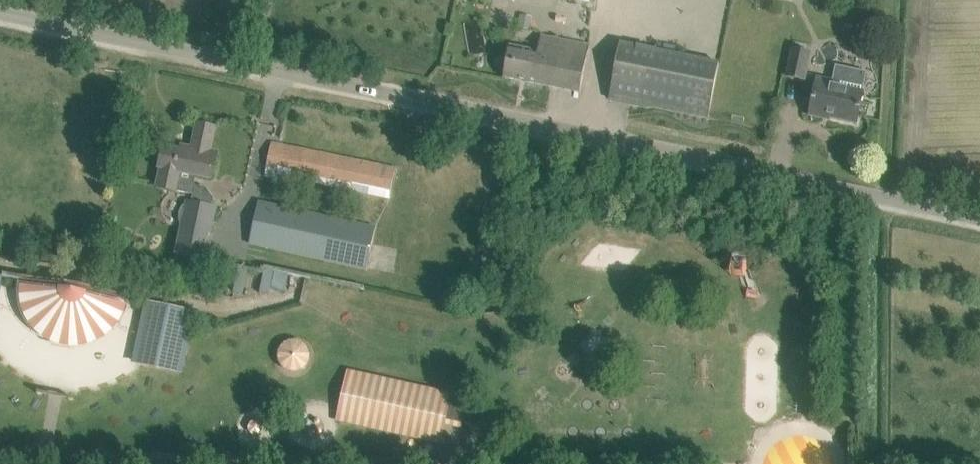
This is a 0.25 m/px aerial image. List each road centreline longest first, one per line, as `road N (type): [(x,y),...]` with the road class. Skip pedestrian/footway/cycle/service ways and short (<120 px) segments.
road 1 (unclassified): [(979,218),(0,11)]

